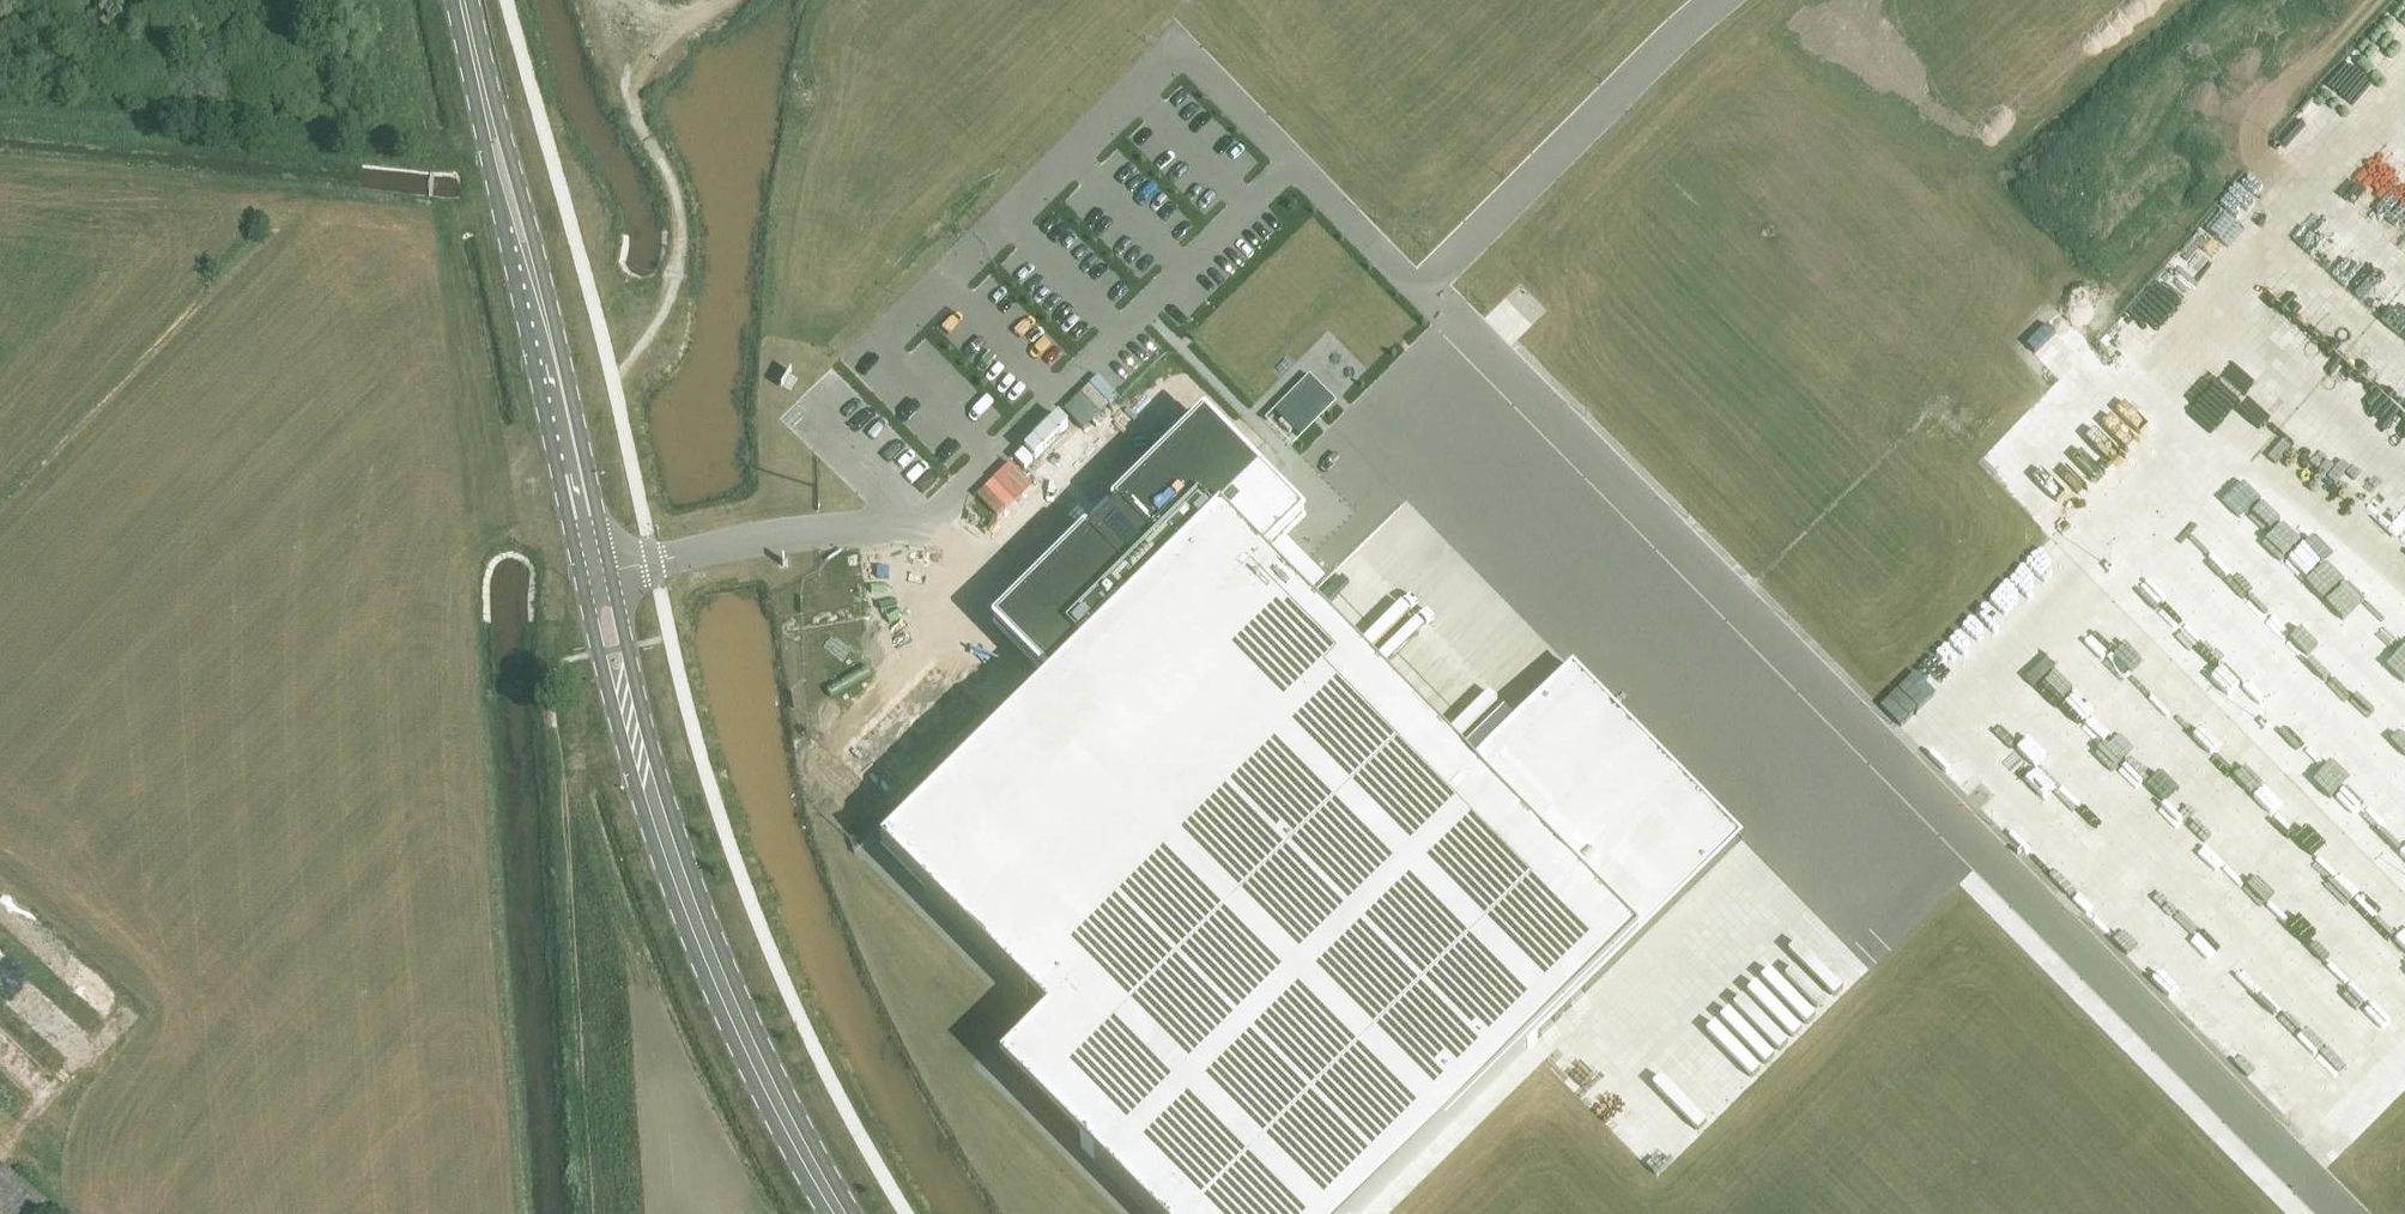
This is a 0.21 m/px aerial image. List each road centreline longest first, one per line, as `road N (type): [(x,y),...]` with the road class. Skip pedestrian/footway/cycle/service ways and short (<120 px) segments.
road 1 (tertiary): [(841,1213),(758,1061),(691,907),(631,714),(462,0)]

